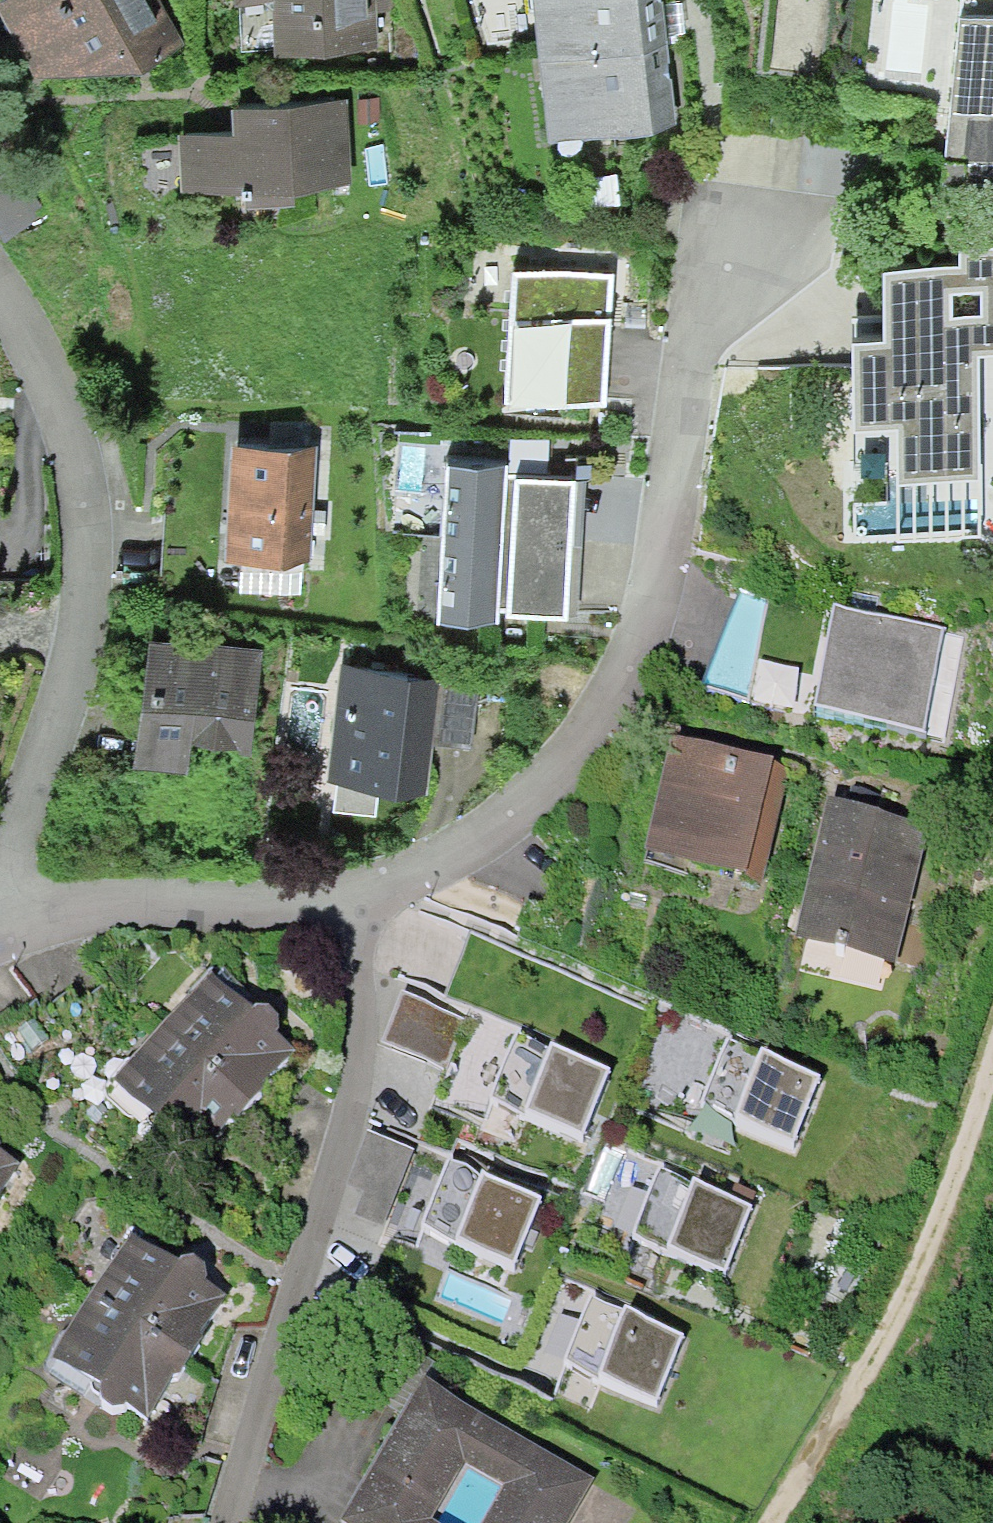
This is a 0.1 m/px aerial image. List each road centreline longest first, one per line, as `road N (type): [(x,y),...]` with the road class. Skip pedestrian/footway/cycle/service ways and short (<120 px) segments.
road 1 (residential): [(353,911),(556,768),(659,560),(714,231)]
road 2 (residential): [(0,289),(82,457),(95,578),(0,906)]
road 3 (residential): [(353,911),(361,968),(347,1125),(233,1522)]
road 4 (track): [(992,1084),(892,1343),(766,1522)]
road 5 (residential): [(0,915),(185,905),(353,911)]

